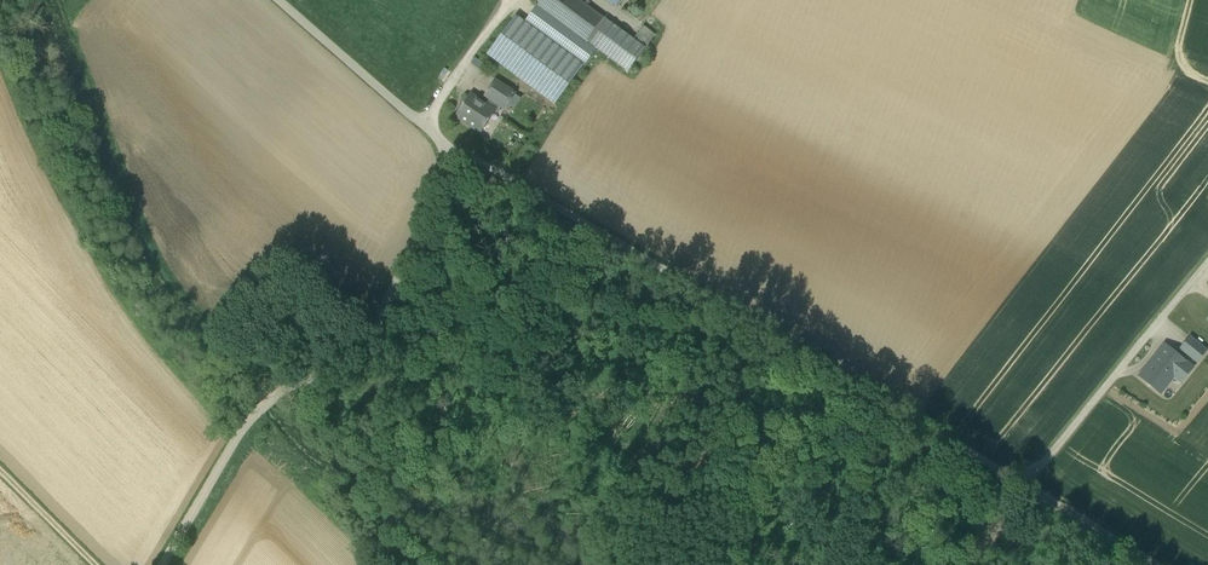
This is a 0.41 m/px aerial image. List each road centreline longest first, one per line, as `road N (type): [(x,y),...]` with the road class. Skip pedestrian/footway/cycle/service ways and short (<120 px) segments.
road 1 (track): [(456,147),(1156,564)]
road 2 (unclassified): [(162,564),(231,444),(258,413),(276,395),(343,362),(379,324),(456,147),(278,0)]
road 3 (track): [(1207,260),(1024,485)]
road 4 (track): [(0,471),(94,564)]

